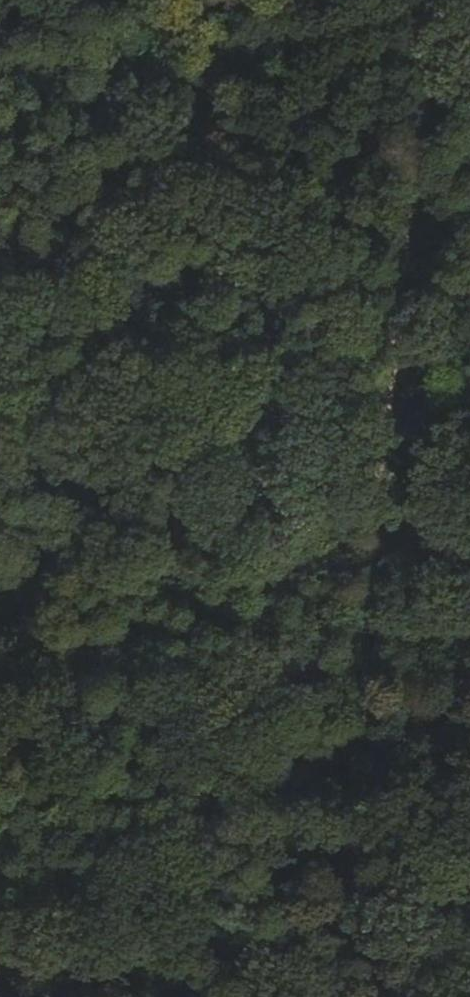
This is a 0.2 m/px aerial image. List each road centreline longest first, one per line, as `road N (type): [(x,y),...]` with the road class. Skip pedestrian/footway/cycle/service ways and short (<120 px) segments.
road 1 (track): [(313,996),(386,348)]
road 2 (track): [(109,0),(469,451)]
road 3 (track): [(0,663),(83,532),(165,463),(277,429),(316,395),(358,313)]

